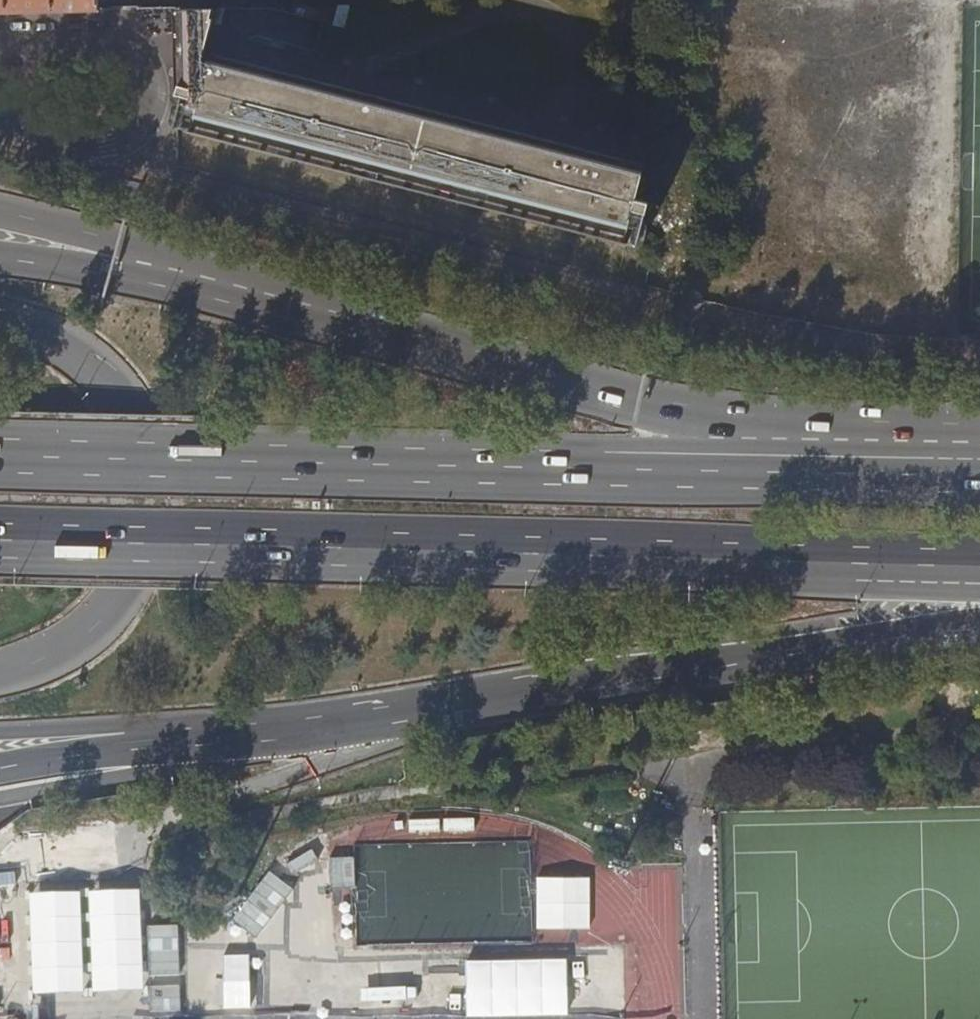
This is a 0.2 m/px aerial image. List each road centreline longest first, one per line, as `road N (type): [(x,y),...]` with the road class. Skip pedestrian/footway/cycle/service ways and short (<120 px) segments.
road 1 (trunk): [(0,541),(662,558),(979,577)]
road 2 (trunk): [(979,461),(631,470),(0,457)]
road 3 (trunk): [(979,459),(696,418),(180,272)]
road 4 (trunk): [(340,722),(979,627)]
road 5 (trunk): [(0,674),(89,631),(123,591),(143,510),(139,454),(113,388),(74,351),(0,323)]
road 6 (residential): [(0,42),(129,49),(145,68),(146,95),(144,120),(129,137),(104,144),(0,126)]
road 7 (motorway): [(0,773),(340,722)]
road 8 (trunk): [(0,737),(340,722)]
road 9 (trunk): [(180,272),(0,213)]
road 10 (motorway): [(180,272),(116,274),(0,255)]

